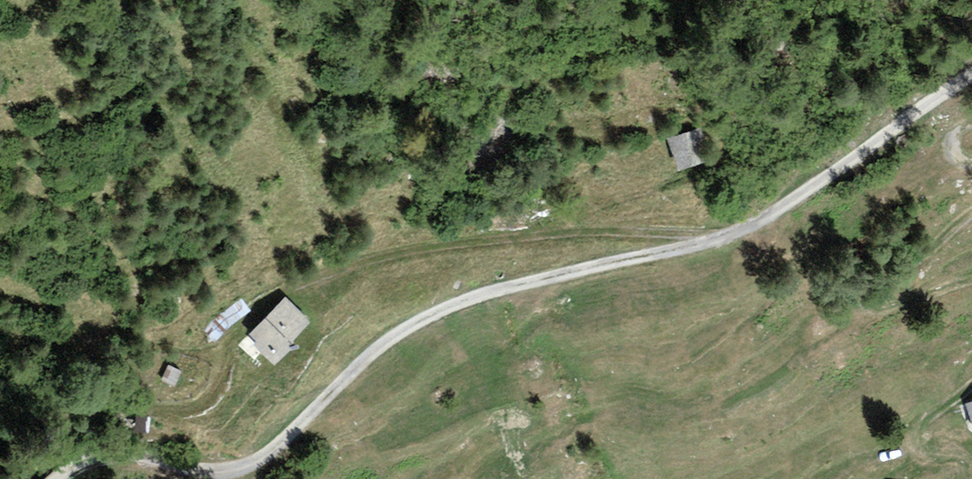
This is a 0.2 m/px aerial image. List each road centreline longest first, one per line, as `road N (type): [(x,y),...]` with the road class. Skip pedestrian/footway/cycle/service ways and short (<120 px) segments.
road 1 (track): [(971,88),(743,234),(482,294),(410,327),(370,352),(271,453),(233,471),(112,456),(91,458),(61,478)]
road 2 (track): [(743,234),(463,243),(358,264),(314,292)]
road 3 (track): [(971,217),(910,265),(864,283),(858,301),(877,309),(971,283)]
road 4 (track): [(971,382),(927,419),(920,435),(926,450),(955,451),(971,462)]

